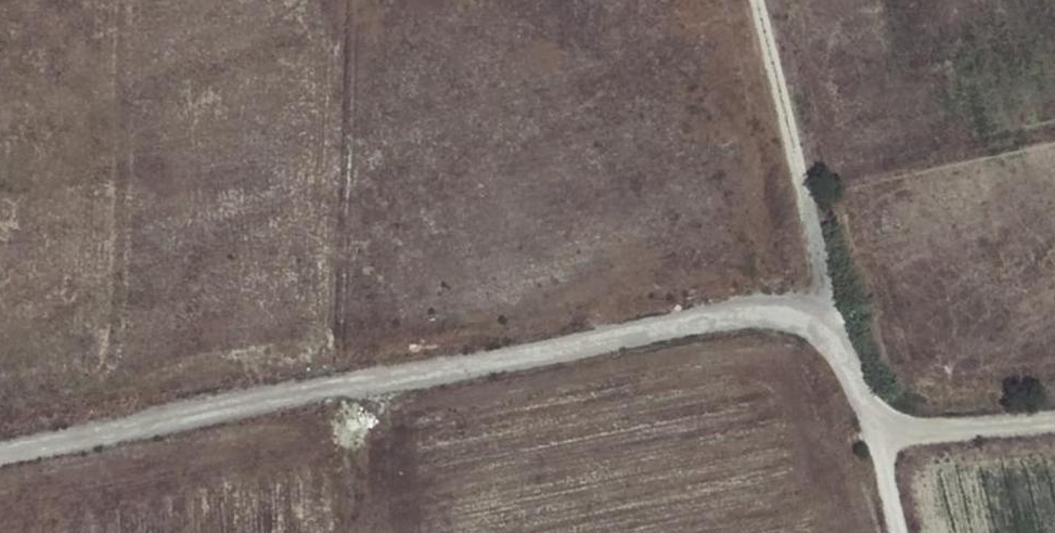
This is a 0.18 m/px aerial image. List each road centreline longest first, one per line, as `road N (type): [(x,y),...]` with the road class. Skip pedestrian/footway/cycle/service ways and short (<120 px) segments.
road 1 (unclassified): [(0,454),(799,302),(845,350),(879,429)]
road 2 (track): [(799,302),(824,266),(751,0)]
road 3 (unclassified): [(879,429),(1054,418)]
road 4 (track): [(359,381),(362,532)]

